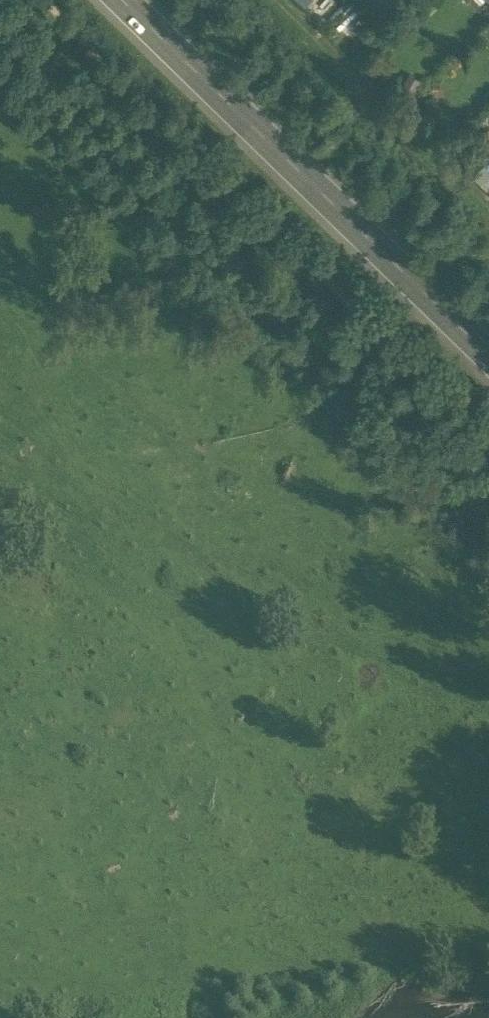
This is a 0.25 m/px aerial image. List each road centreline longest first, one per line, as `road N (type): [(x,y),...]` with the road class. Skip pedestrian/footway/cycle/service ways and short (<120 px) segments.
road 1 (track): [(488,445),(39,0)]
road 2 (secondary): [(488,349),(127,0)]
road 3 (track): [(278,0),(488,205)]

